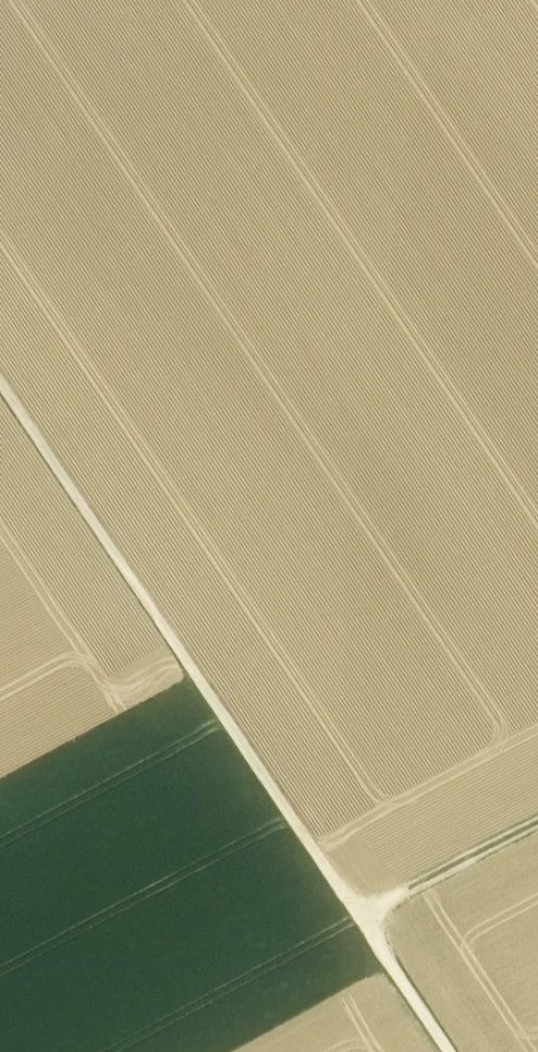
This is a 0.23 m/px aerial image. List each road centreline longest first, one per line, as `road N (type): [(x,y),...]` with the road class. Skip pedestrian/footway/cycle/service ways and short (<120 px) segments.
road 1 (track): [(0,384),(448,1051)]
road 2 (track): [(537,821),(359,916)]

